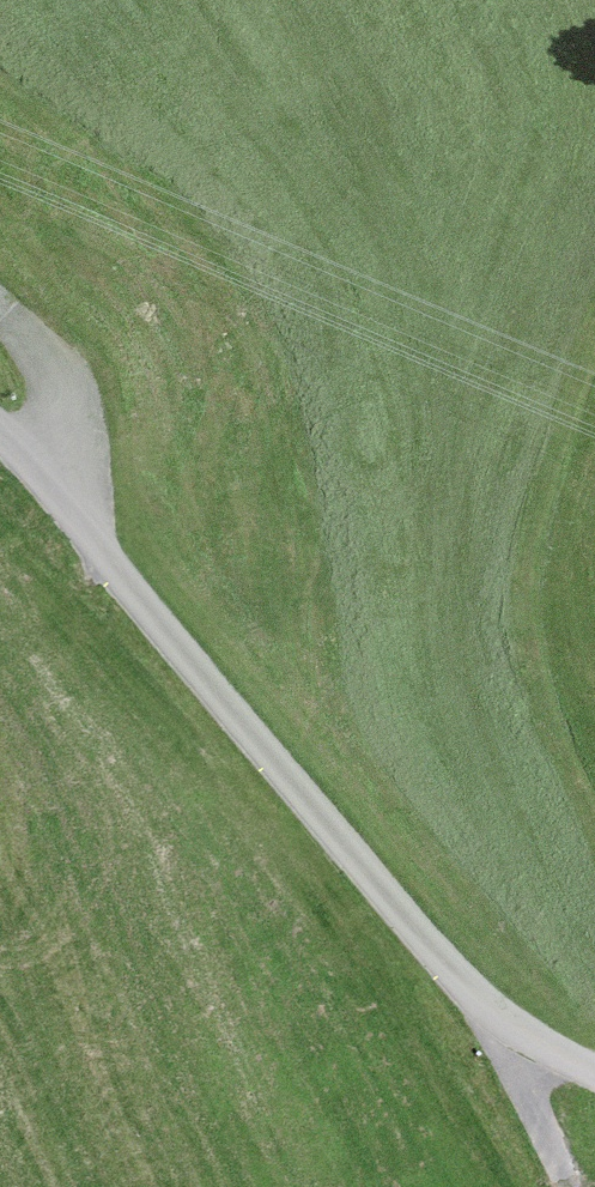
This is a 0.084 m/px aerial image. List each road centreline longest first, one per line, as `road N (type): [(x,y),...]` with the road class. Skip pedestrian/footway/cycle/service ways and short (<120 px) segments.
road 1 (track): [(0,439),(503,1034),(594,1071)]
road 2 (track): [(0,311),(76,399),(18,459)]
road 3 (track): [(567,1186),(503,1034)]

